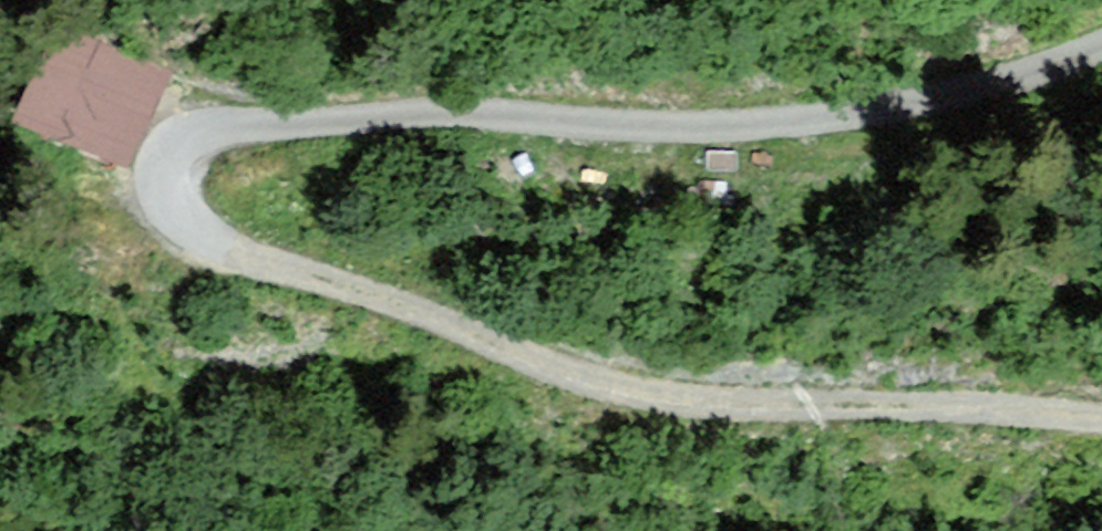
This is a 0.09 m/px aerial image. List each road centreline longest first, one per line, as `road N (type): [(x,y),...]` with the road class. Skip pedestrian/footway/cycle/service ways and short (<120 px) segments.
road 1 (residential): [(234,250),(196,230),(165,185),(165,163),(183,138),(215,125),(483,114),(742,125),(923,97),(1101,44)]
road 2 (residential): [(1101,414),(639,390)]
road 3 (track): [(639,390),(234,250)]

